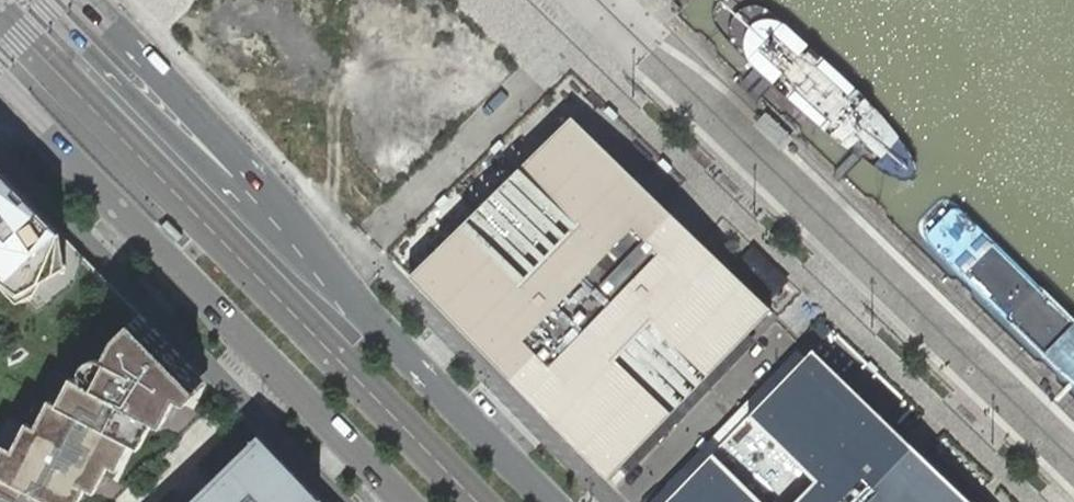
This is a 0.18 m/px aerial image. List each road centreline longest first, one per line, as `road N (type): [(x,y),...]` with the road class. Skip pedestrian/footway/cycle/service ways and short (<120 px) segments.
road 1 (primary): [(548,501),(57,0)]
road 2 (primary): [(11,98),(406,501)]

